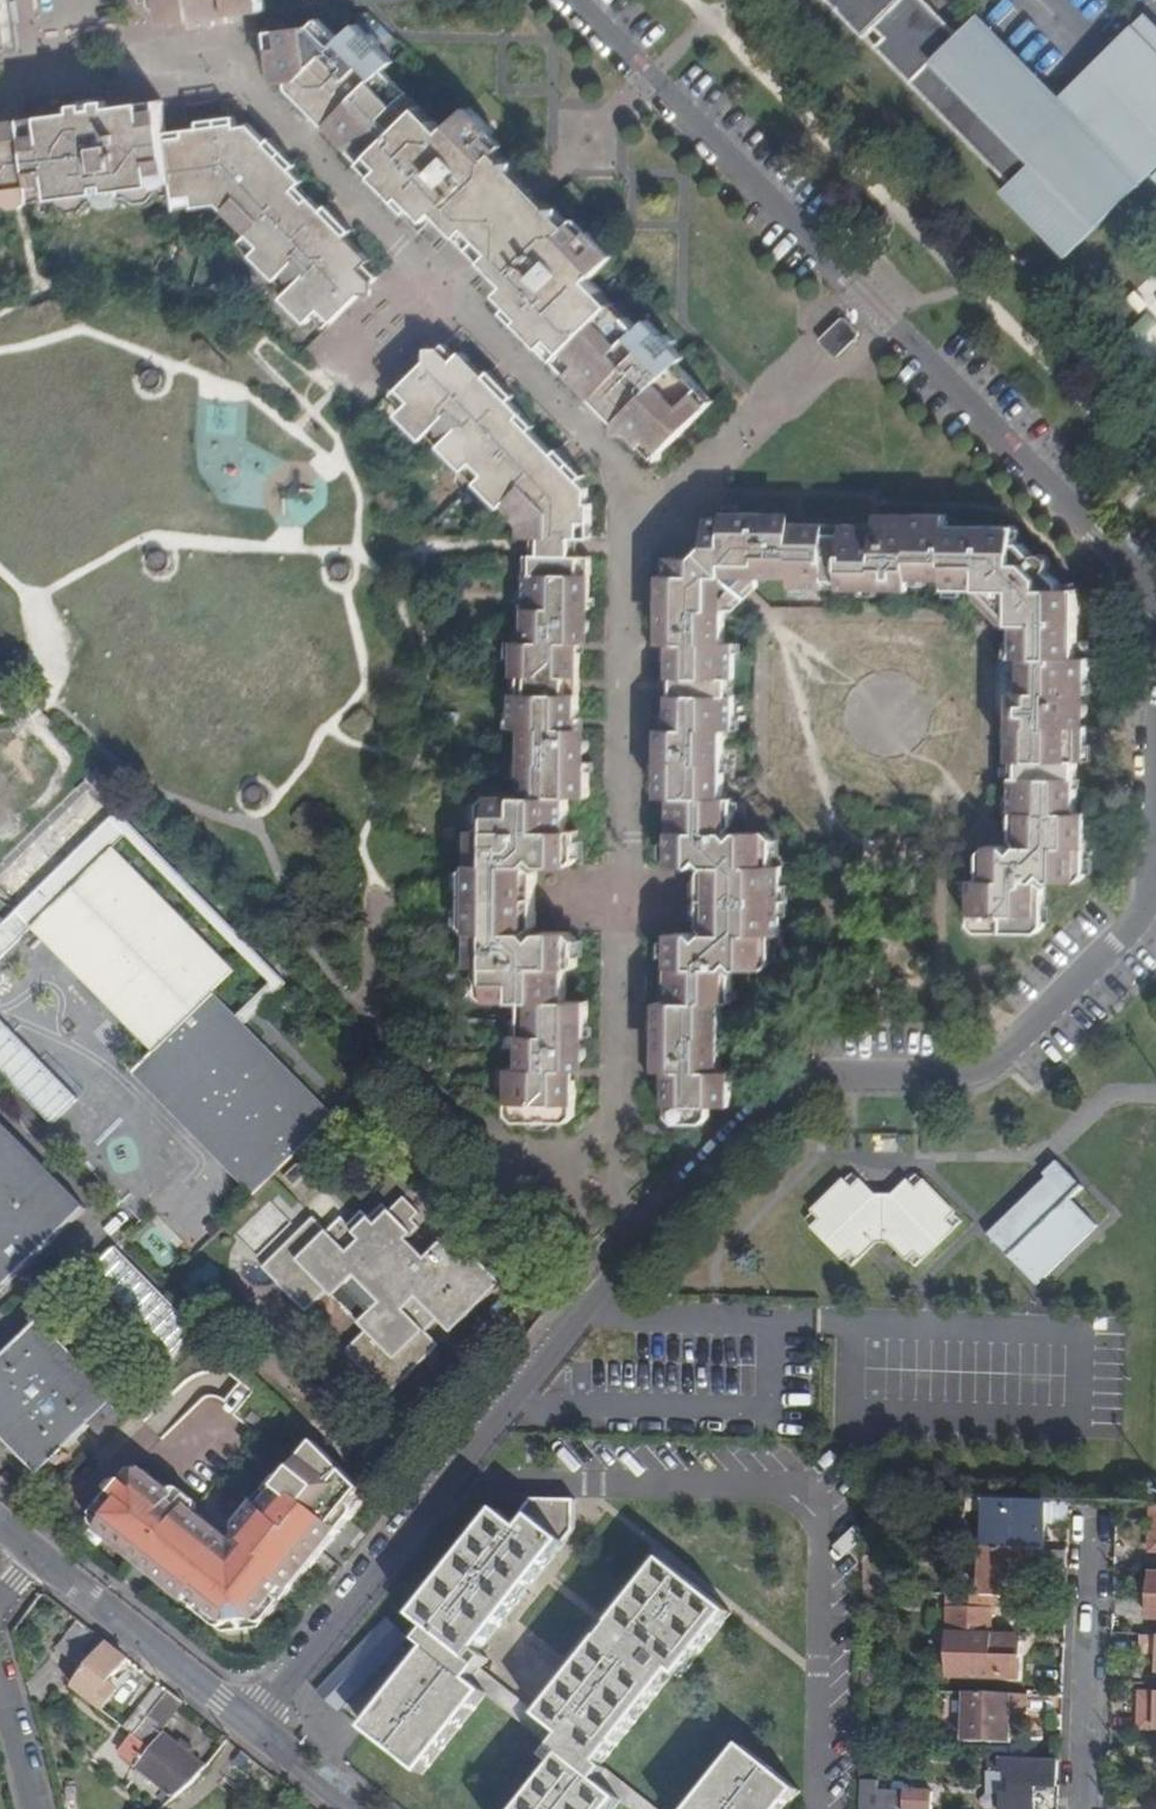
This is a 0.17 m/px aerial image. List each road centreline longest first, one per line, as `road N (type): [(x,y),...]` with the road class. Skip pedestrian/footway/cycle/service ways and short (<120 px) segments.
road 1 (residential): [(574,0),(1139,578),(1153,607),(1153,874),(1137,923),(969,1074),(822,1077),(766,1095),(248,1721)]
road 2 (residential): [(1082,1808),(1095,1523)]
road 3 (residential): [(248,1721),(34,1553)]
road 4 (residential): [(248,1721),(356,1808)]
road 5 (residential): [(35,1808),(0,1683)]

